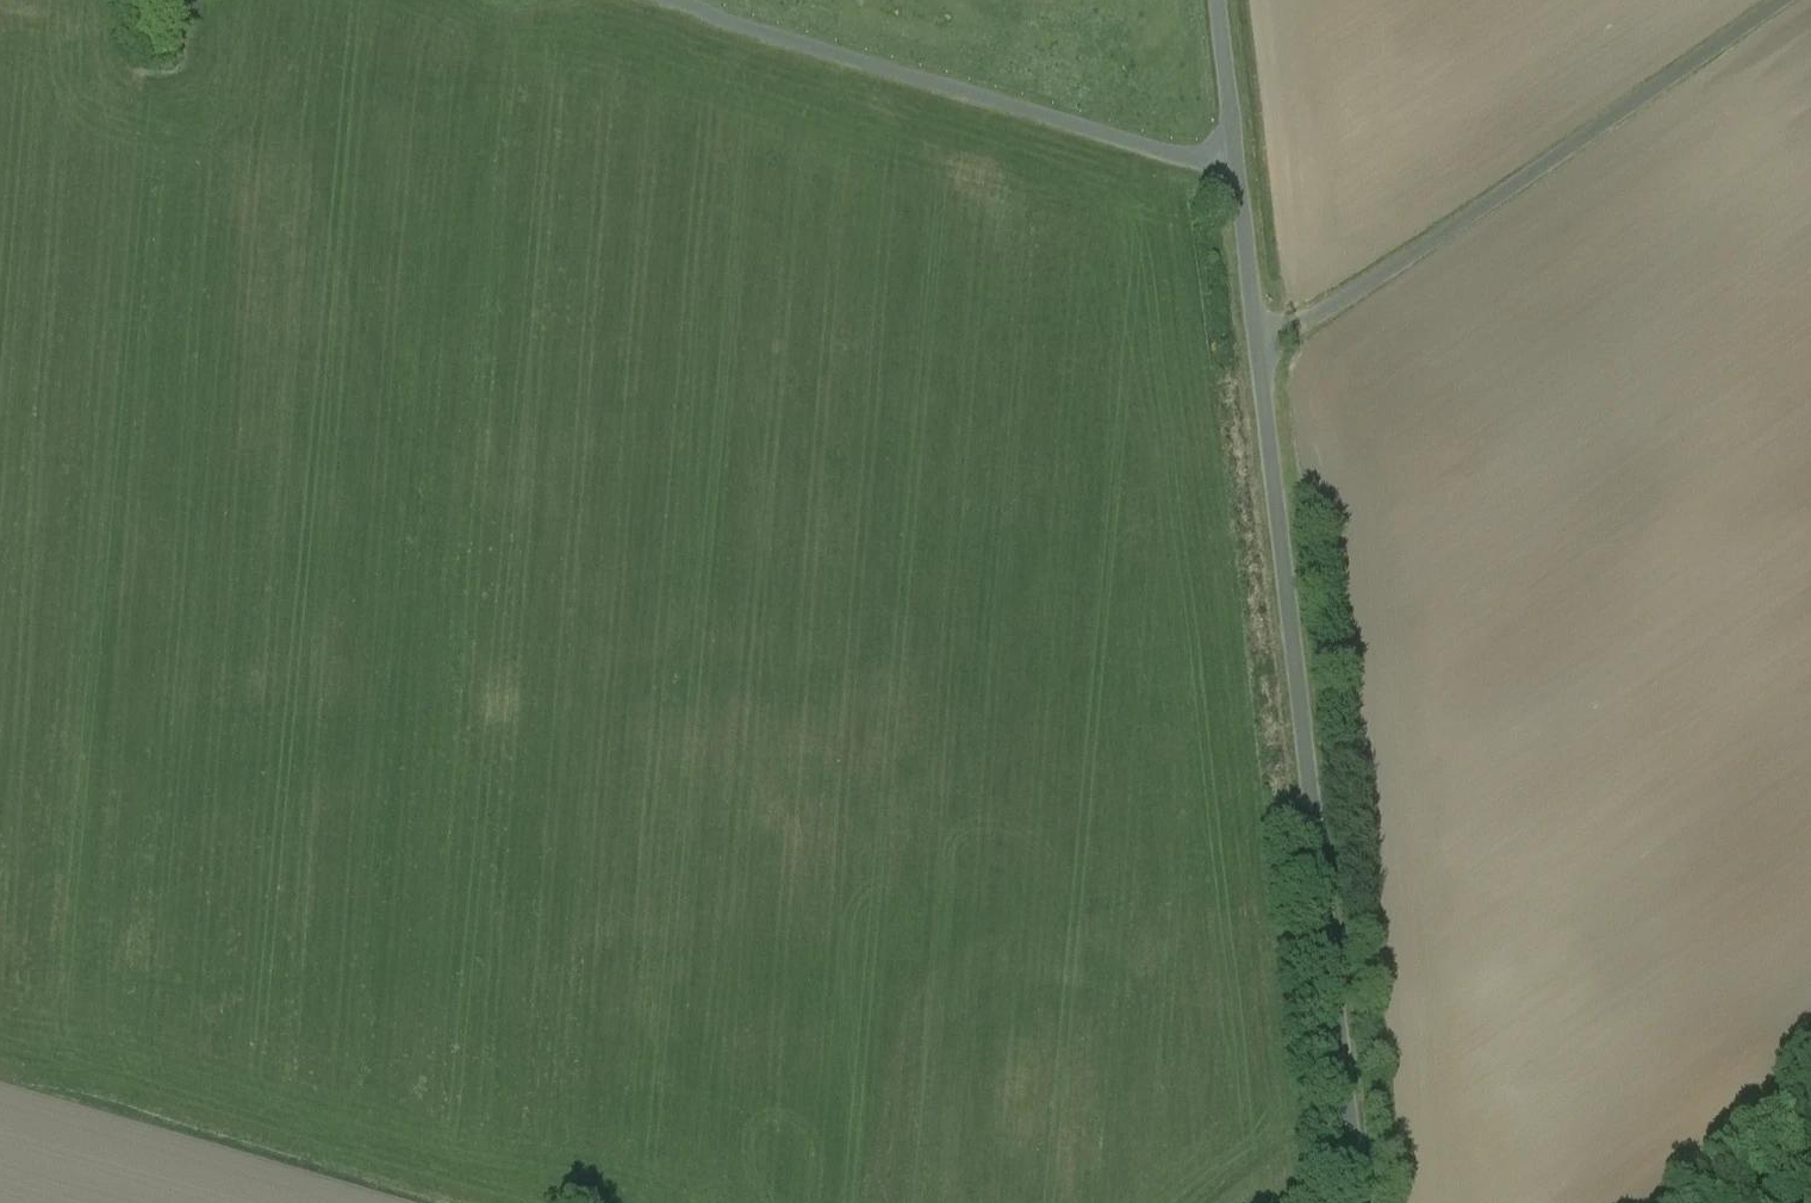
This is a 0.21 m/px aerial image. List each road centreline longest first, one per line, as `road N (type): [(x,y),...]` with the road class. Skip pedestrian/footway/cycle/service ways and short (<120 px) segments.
road 1 (unclassified): [(1220,0),(1361,1202)]

